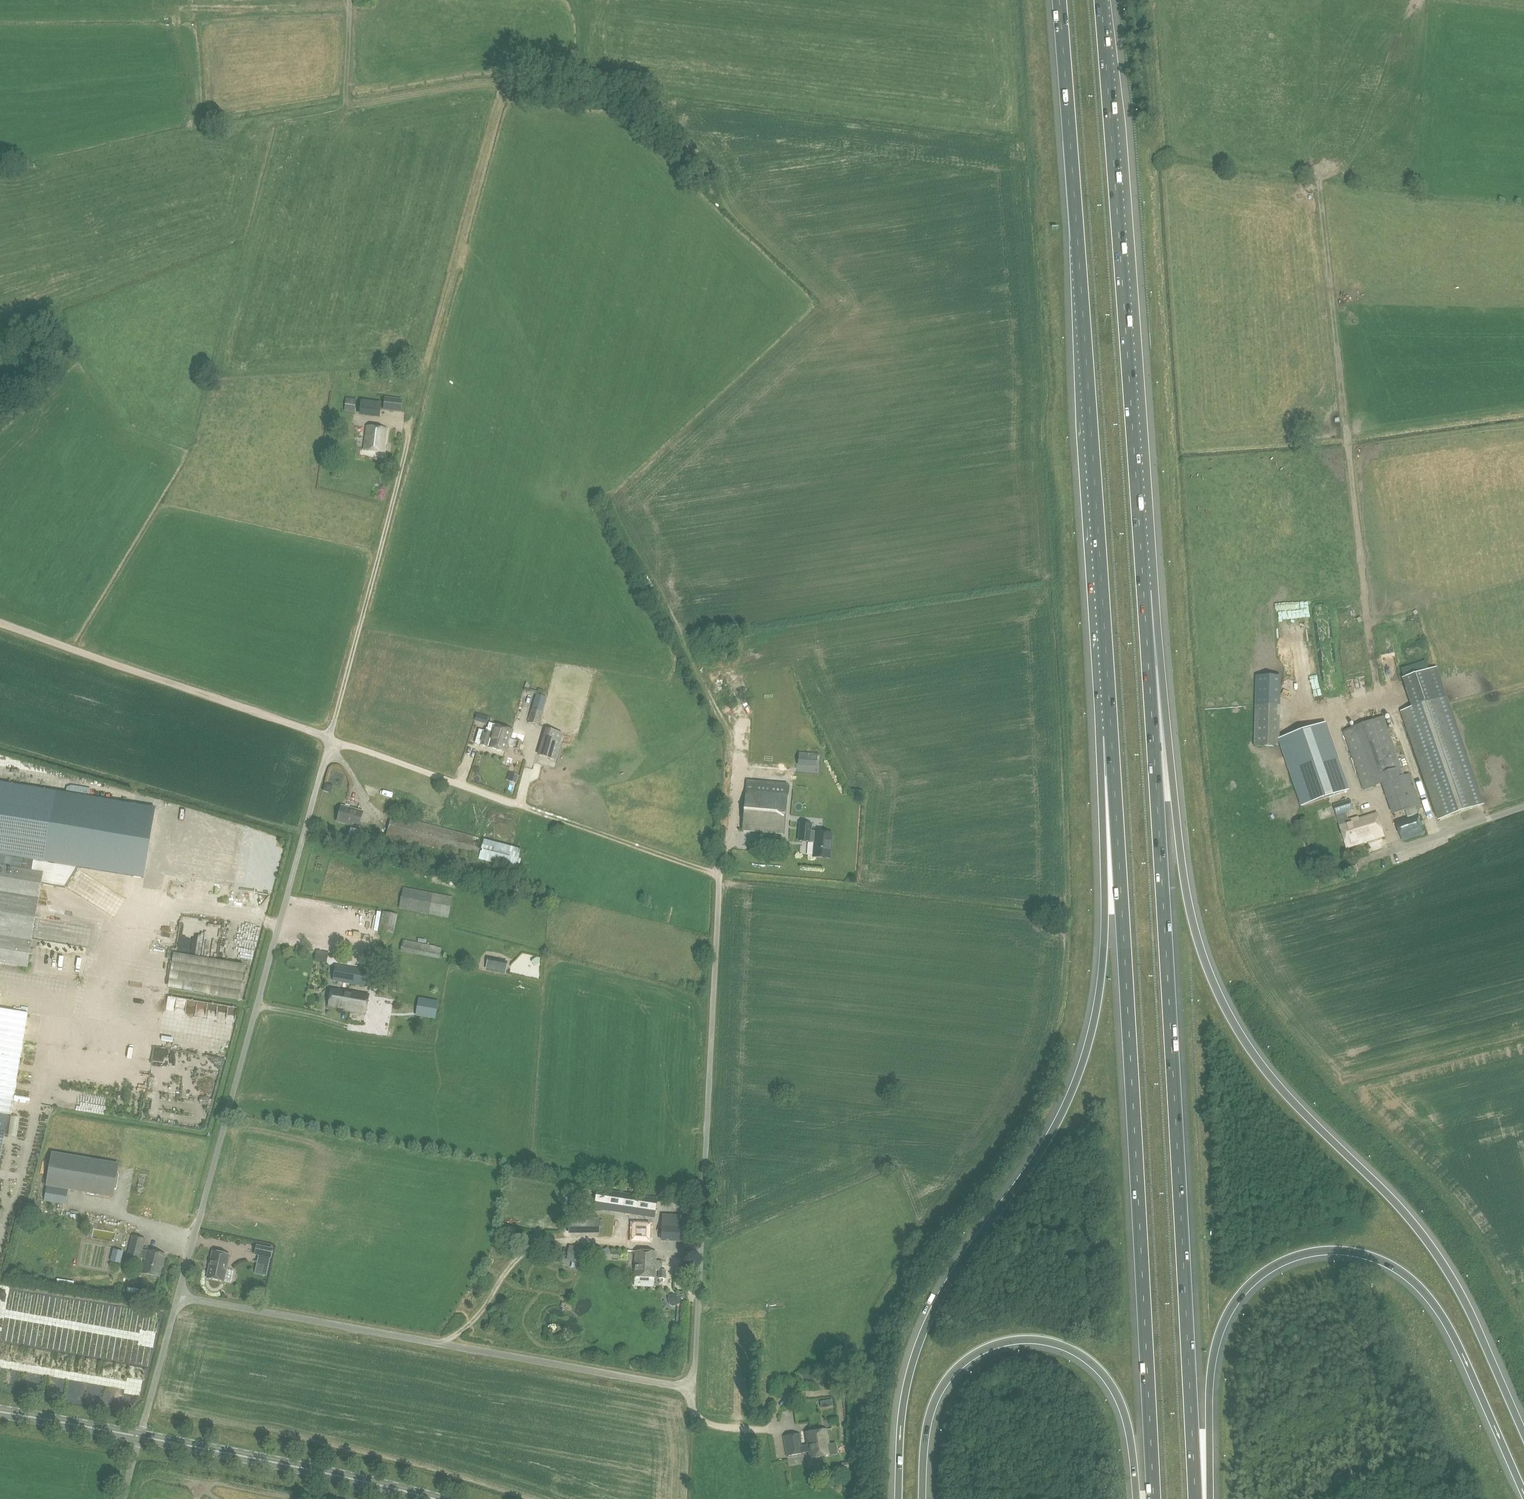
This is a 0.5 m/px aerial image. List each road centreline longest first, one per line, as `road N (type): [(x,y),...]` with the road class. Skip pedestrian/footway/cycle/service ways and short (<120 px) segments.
road 1 (unclassified): [(178,1296),(688,1386),(695,1363),(719,875)]
road 2 (motorway): [(1523,1429),(1437,1254),(1270,1077),(1214,987),(1196,936),(1143,591)]
road 3 (motorway): [(1196,1498),(1143,591)]
road 4 (unclassified): [(178,1296),(414,419)]
road 5 (motorway): [(1112,737),(1090,1030),(1047,1138),(925,1322),(901,1400),(897,1498)]
road 6 (motorway): [(1112,737),(1152,1498)]
road 7 (track): [(0,623),(719,875)]
road 8 (motorway): [(1059,0),(1112,737)]
road 9 (motorway): [(1209,1498),(1211,1368),(1230,1311),(1267,1271),(1335,1251),(1384,1263),(1440,1313),(1523,1491)]
road 10 (motorway): [(1143,591),(1101,0)]
road 11 (motorway): [(924,1498),(929,1420),(945,1385),(981,1353),(1030,1341),(1069,1350),(1112,1390),(1129,1438),(1136,1498)]
road 12 (track): [(508,70),(414,419)]
road 13 (secondary): [(435,1498),(141,1436)]
road 14 (track): [(504,86),(350,104),(351,0)]
road 15 (track): [(681,637),(736,754),(728,845)]
road 16 (track): [(443,1344),(479,1313),(518,1258),(546,1243),(581,1240)]
road 17 (unclassified): [(141,1436),(178,1296)]
road 18 (secondary): [(141,1436),(0,1412)]
road 19 (unclassified): [(1523,807),(1399,848)]

